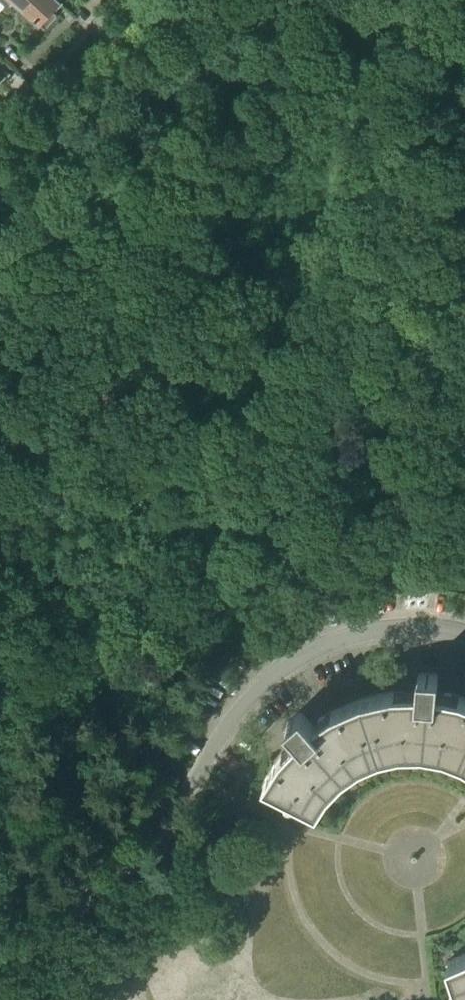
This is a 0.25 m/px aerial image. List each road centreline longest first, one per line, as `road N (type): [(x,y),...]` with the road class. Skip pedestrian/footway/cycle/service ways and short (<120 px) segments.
road 1 (residential): [(464,634),(376,631),(326,645),(274,677),(236,718),(156,839),(0,978)]
road 2 (residential): [(0,168),(156,0)]

